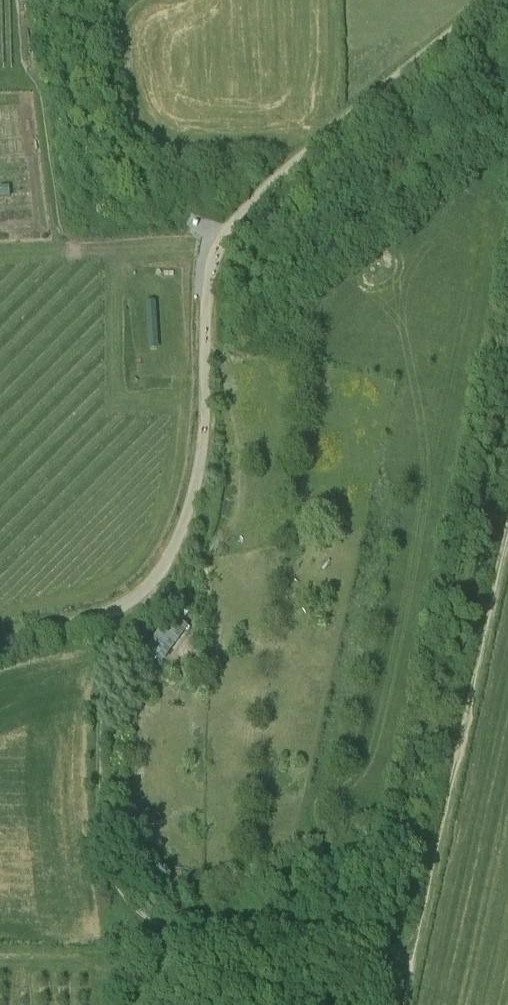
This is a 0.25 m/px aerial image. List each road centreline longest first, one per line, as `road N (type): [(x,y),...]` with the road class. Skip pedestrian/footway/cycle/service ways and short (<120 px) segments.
road 1 (track): [(413,965),(368,936),(154,922),(112,876),(101,781),(104,700),(157,578)]
road 2 (unclassified): [(209,273),(201,455),(168,559),(127,604),(0,642)]
road 3 (track): [(404,1004),(507,538)]
road 4 (track): [(209,273),(225,234),(257,197),(494,0)]
road 5 (track): [(176,663),(199,628),(206,558),(239,463),(223,360),(205,316)]

